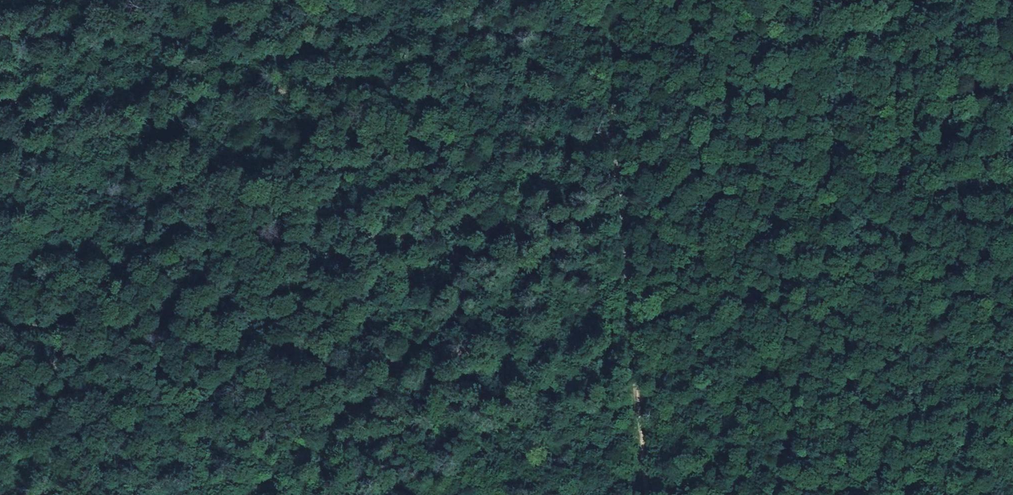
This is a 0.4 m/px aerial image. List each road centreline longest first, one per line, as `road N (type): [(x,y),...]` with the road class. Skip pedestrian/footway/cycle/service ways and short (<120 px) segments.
road 1 (track): [(607,25),(642,494)]

